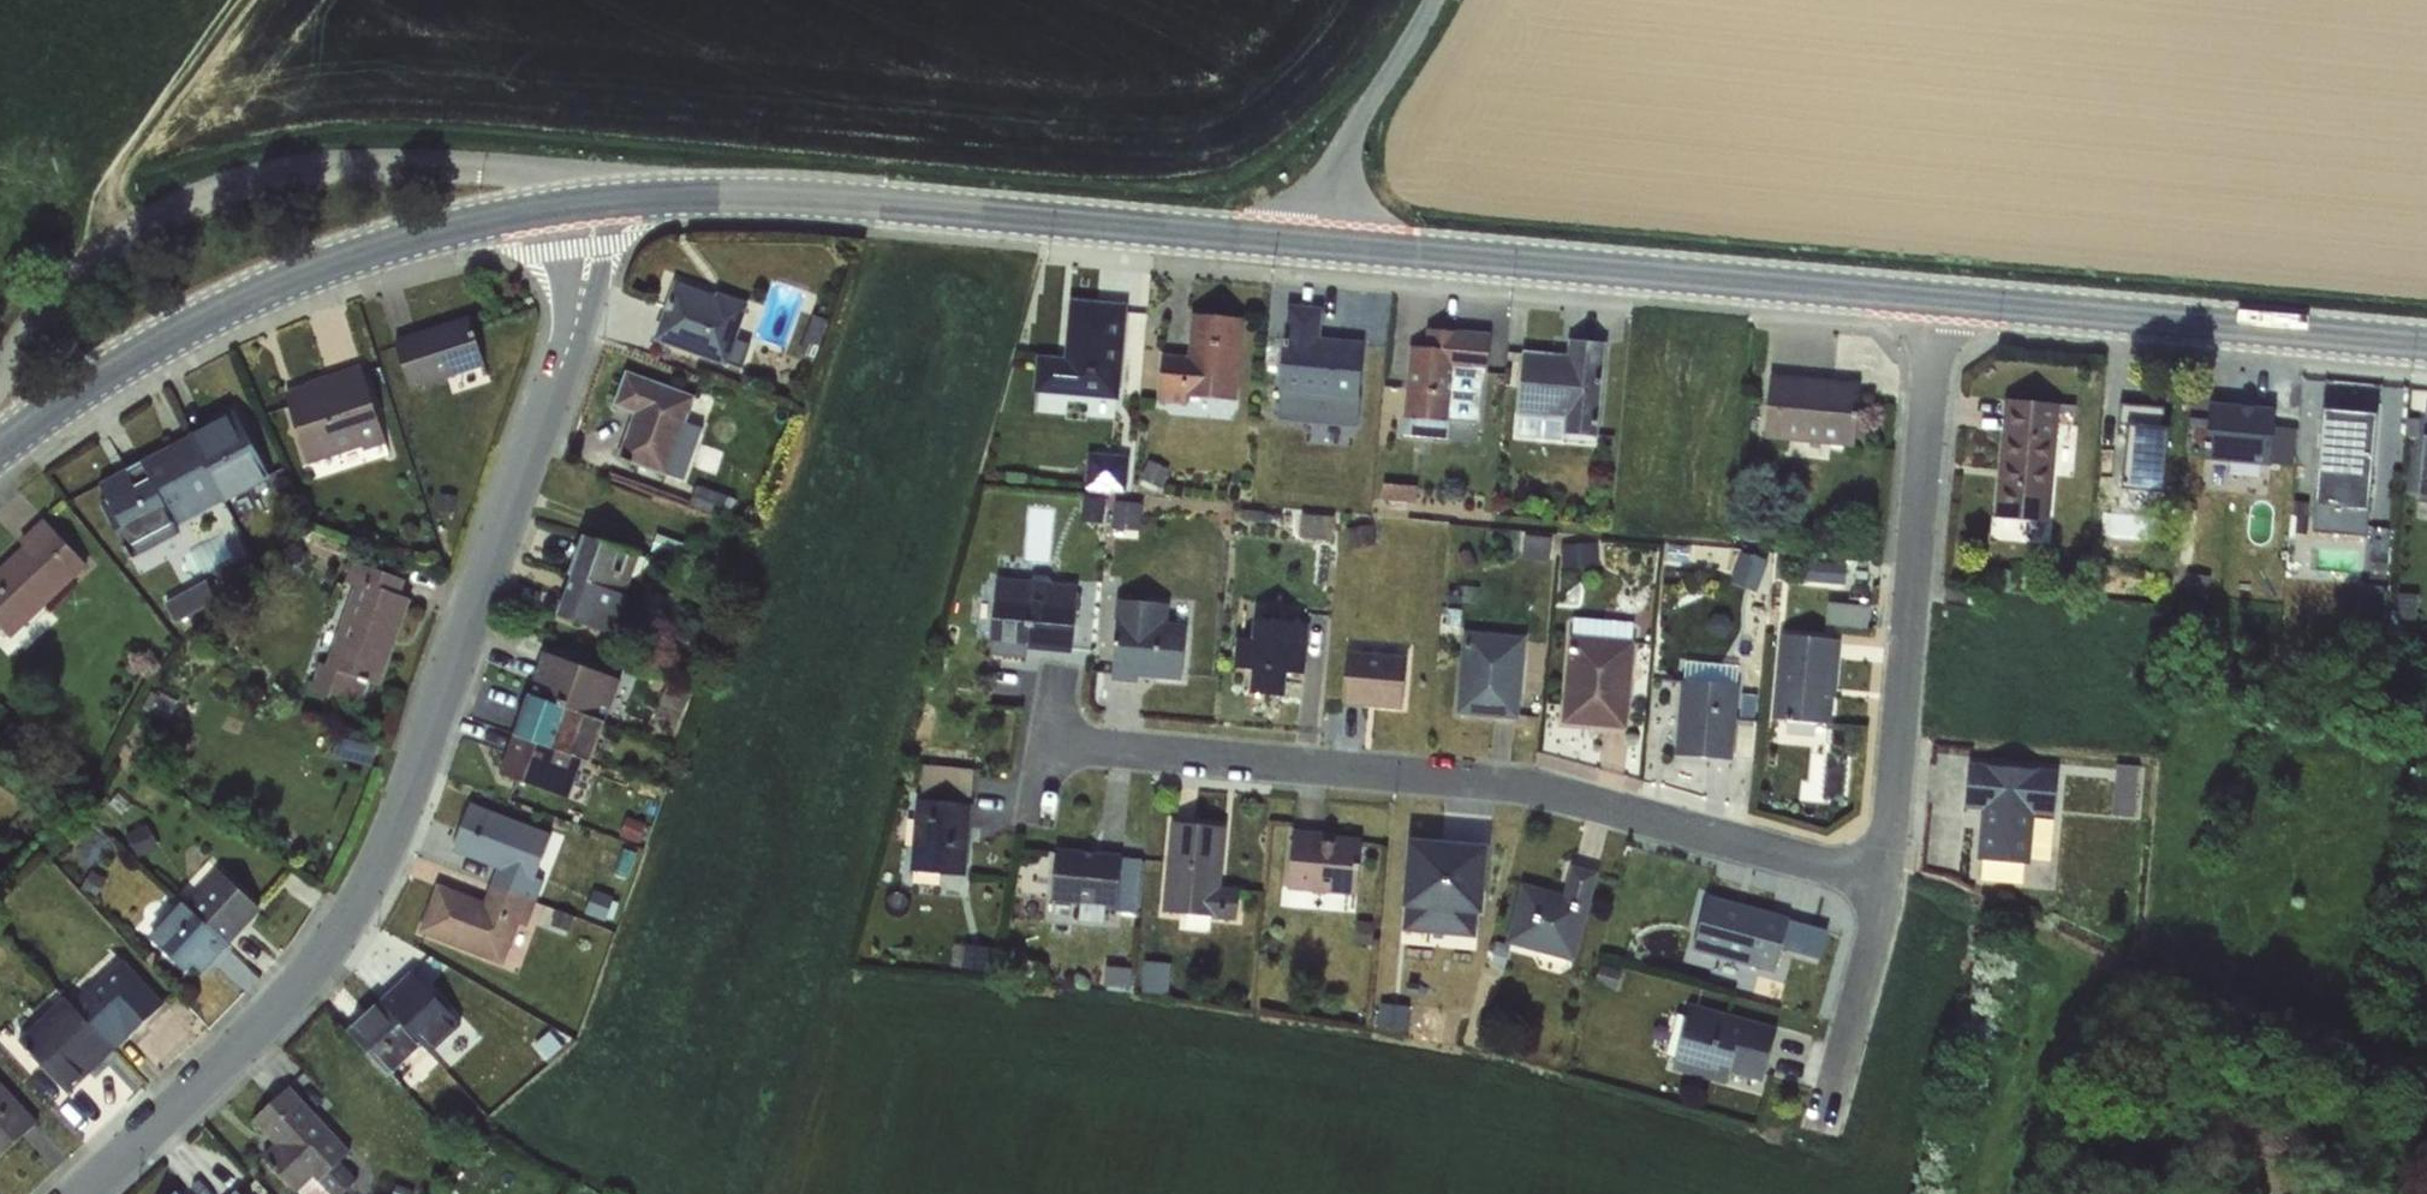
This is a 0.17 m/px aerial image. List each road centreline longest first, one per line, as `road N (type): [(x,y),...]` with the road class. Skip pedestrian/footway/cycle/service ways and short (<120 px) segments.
road 1 (residential): [(587,209),(581,265),(400,824),(351,917),(290,998),(80,1193)]
road 2 (residential): [(1883,883),(1543,792),(1050,738)]
road 3 (residential): [(1300,242),(695,201),(587,209)]
road 4 (residential): [(587,209),(349,263),(109,377),(0,451)]
road 5 (residential): [(1931,298),(1300,242)]
road 6 (residential): [(1931,298),(1911,643),(1883,883)]
road 7 (residential): [(2426,343),(1931,298)]
road 8 (unclassified): [(1436,0),(1300,242)]
road 9 (residential): [(1883,883),(1825,1119)]

